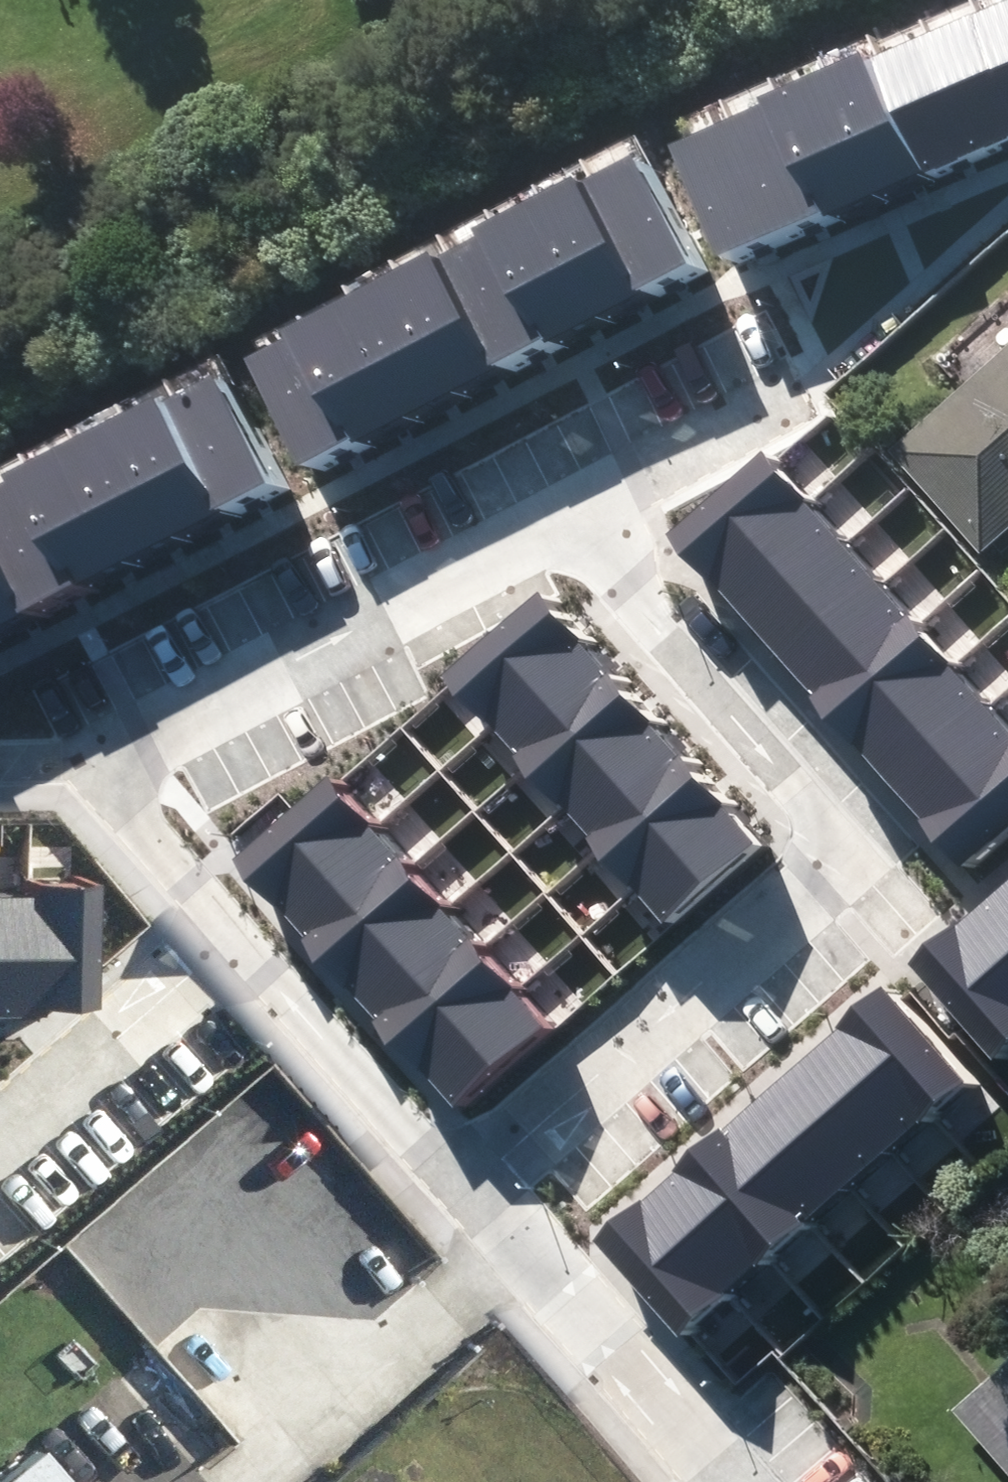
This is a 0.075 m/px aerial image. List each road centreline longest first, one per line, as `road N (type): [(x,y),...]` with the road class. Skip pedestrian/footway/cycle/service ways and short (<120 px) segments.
road 1 (residential): [(582,523),(849,849),(847,859),(465,1189)]
road 2 (residential): [(465,1189),(96,769)]
road 3 (residential): [(96,769),(582,523)]
road 4 (residential): [(718,1481),(465,1189)]
road 5 (residential): [(582,523),(808,404)]

